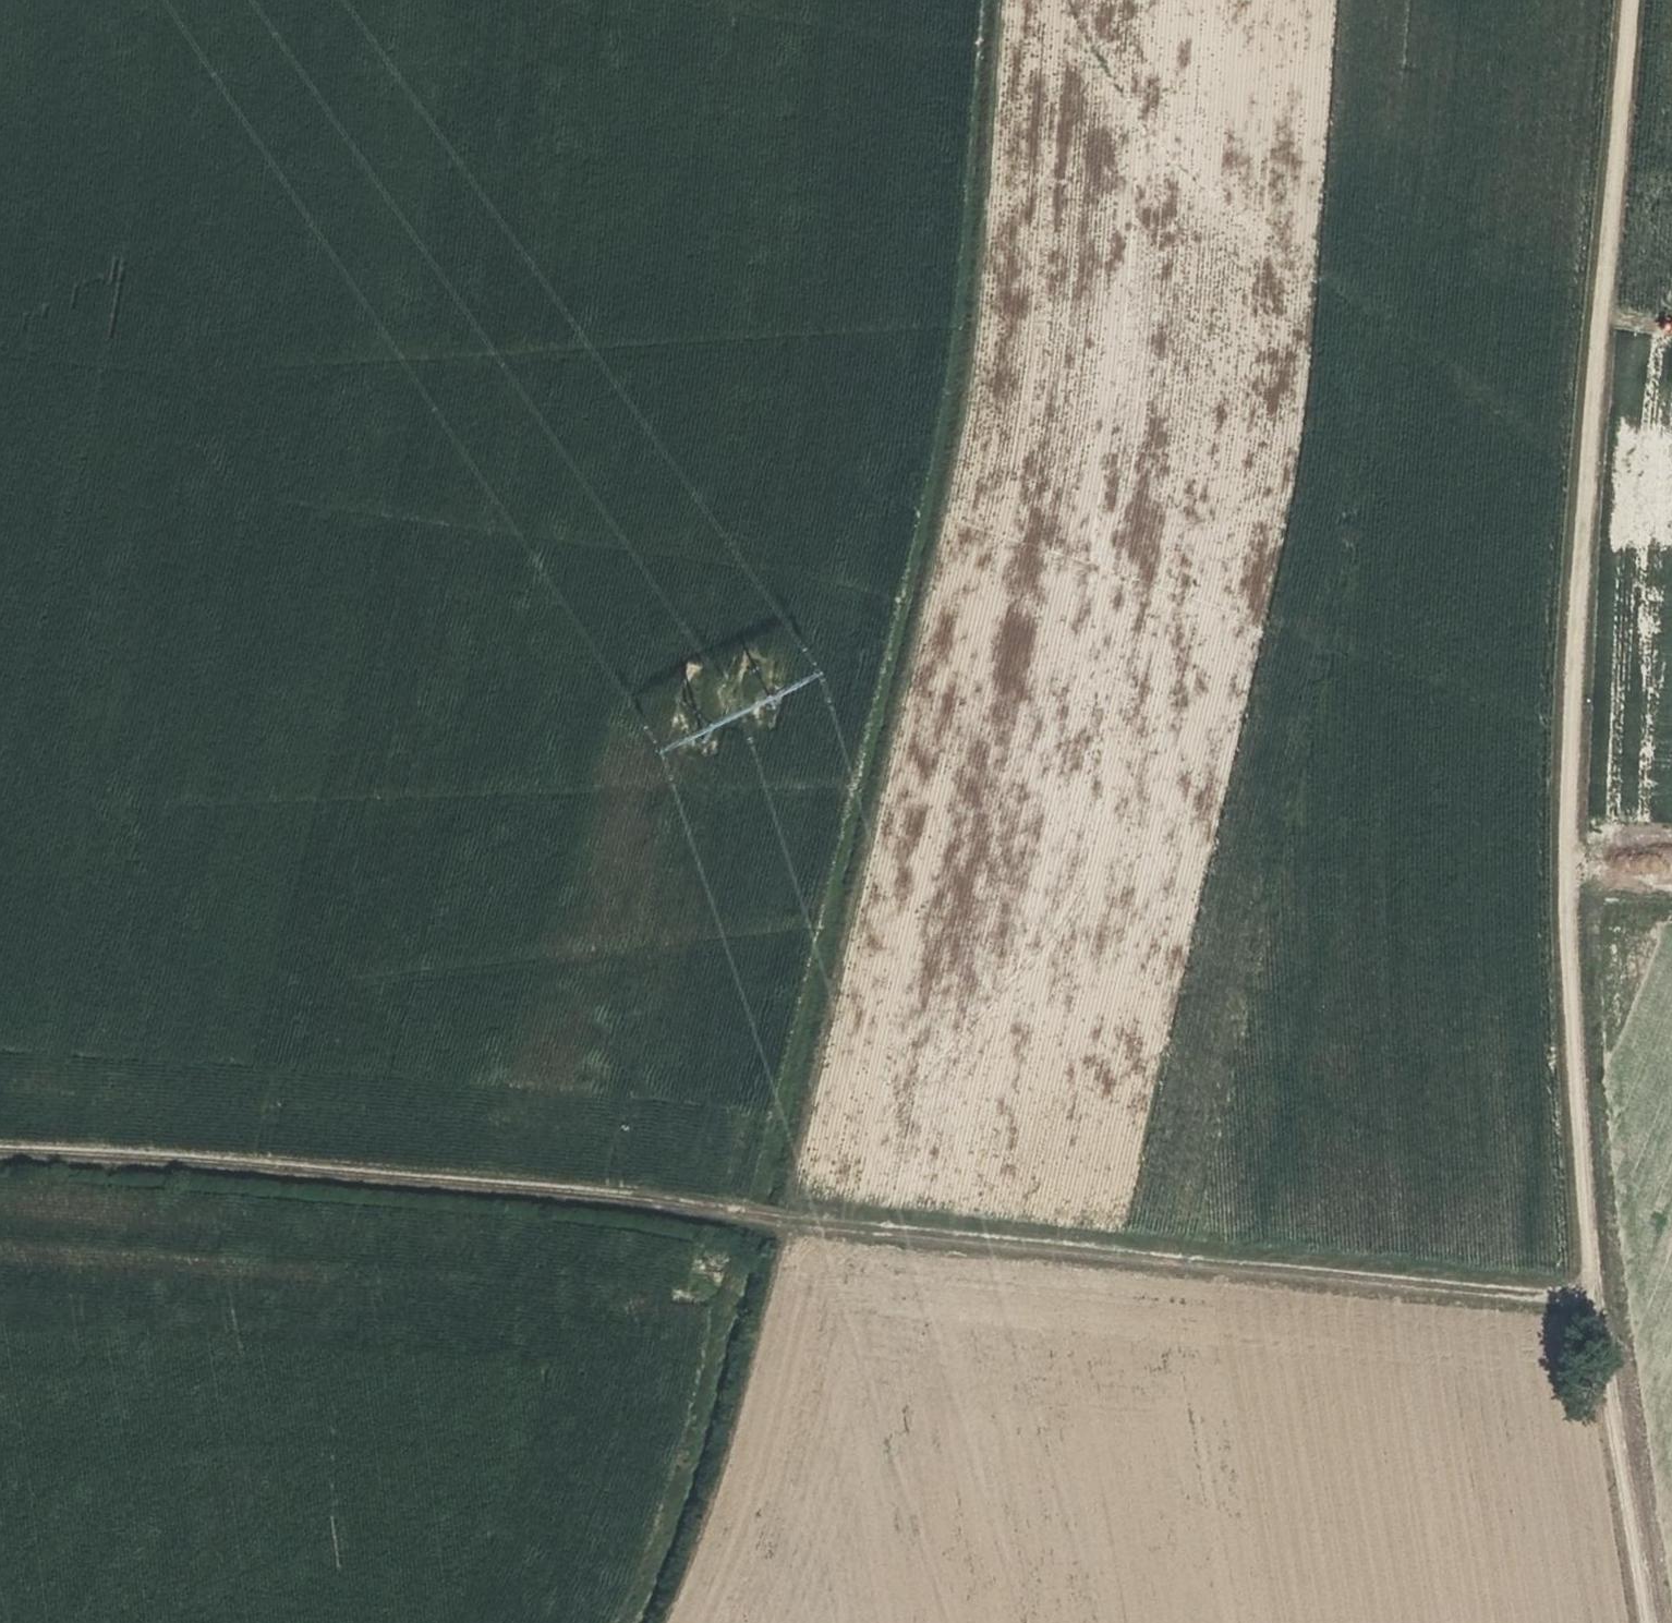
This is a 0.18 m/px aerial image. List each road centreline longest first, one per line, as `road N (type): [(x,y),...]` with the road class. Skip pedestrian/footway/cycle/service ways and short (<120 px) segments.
road 1 (track): [(1647,1622),(1599,1307),(1572,874),(1591,478),(1634,0)]
road 2 (track): [(0,1159),(780,1220),(1599,1307)]

